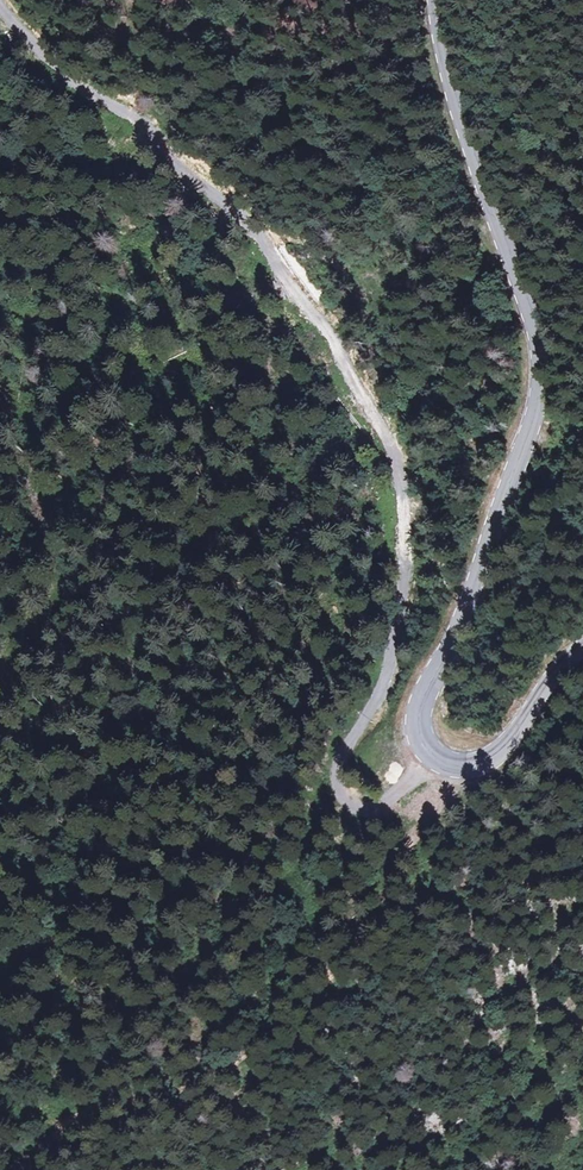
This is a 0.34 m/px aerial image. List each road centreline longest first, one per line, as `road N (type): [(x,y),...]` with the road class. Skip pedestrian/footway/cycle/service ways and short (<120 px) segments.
road 1 (track): [(430,756),(386,804),(358,808),(339,792),(345,756),(387,687),(409,618),(405,502),(366,381),(239,229),(64,69),(2,0)]
road 2 (secondary): [(582,648),(492,754),(460,766),(430,756),(418,720),(423,701),(545,390),(544,342),(449,73),(434,0)]
road 3 (track): [(430,756),(406,855),(358,938),(289,1018),(202,1078),(88,1123),(9,1169)]

